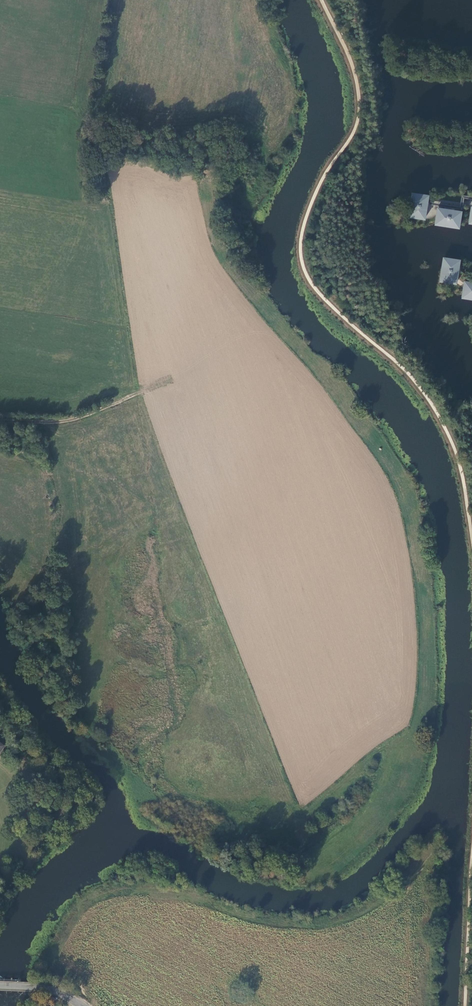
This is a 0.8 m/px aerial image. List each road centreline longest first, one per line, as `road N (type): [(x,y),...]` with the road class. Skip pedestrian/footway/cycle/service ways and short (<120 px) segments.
road 1 (track): [(0,423),(74,420),(146,390)]

